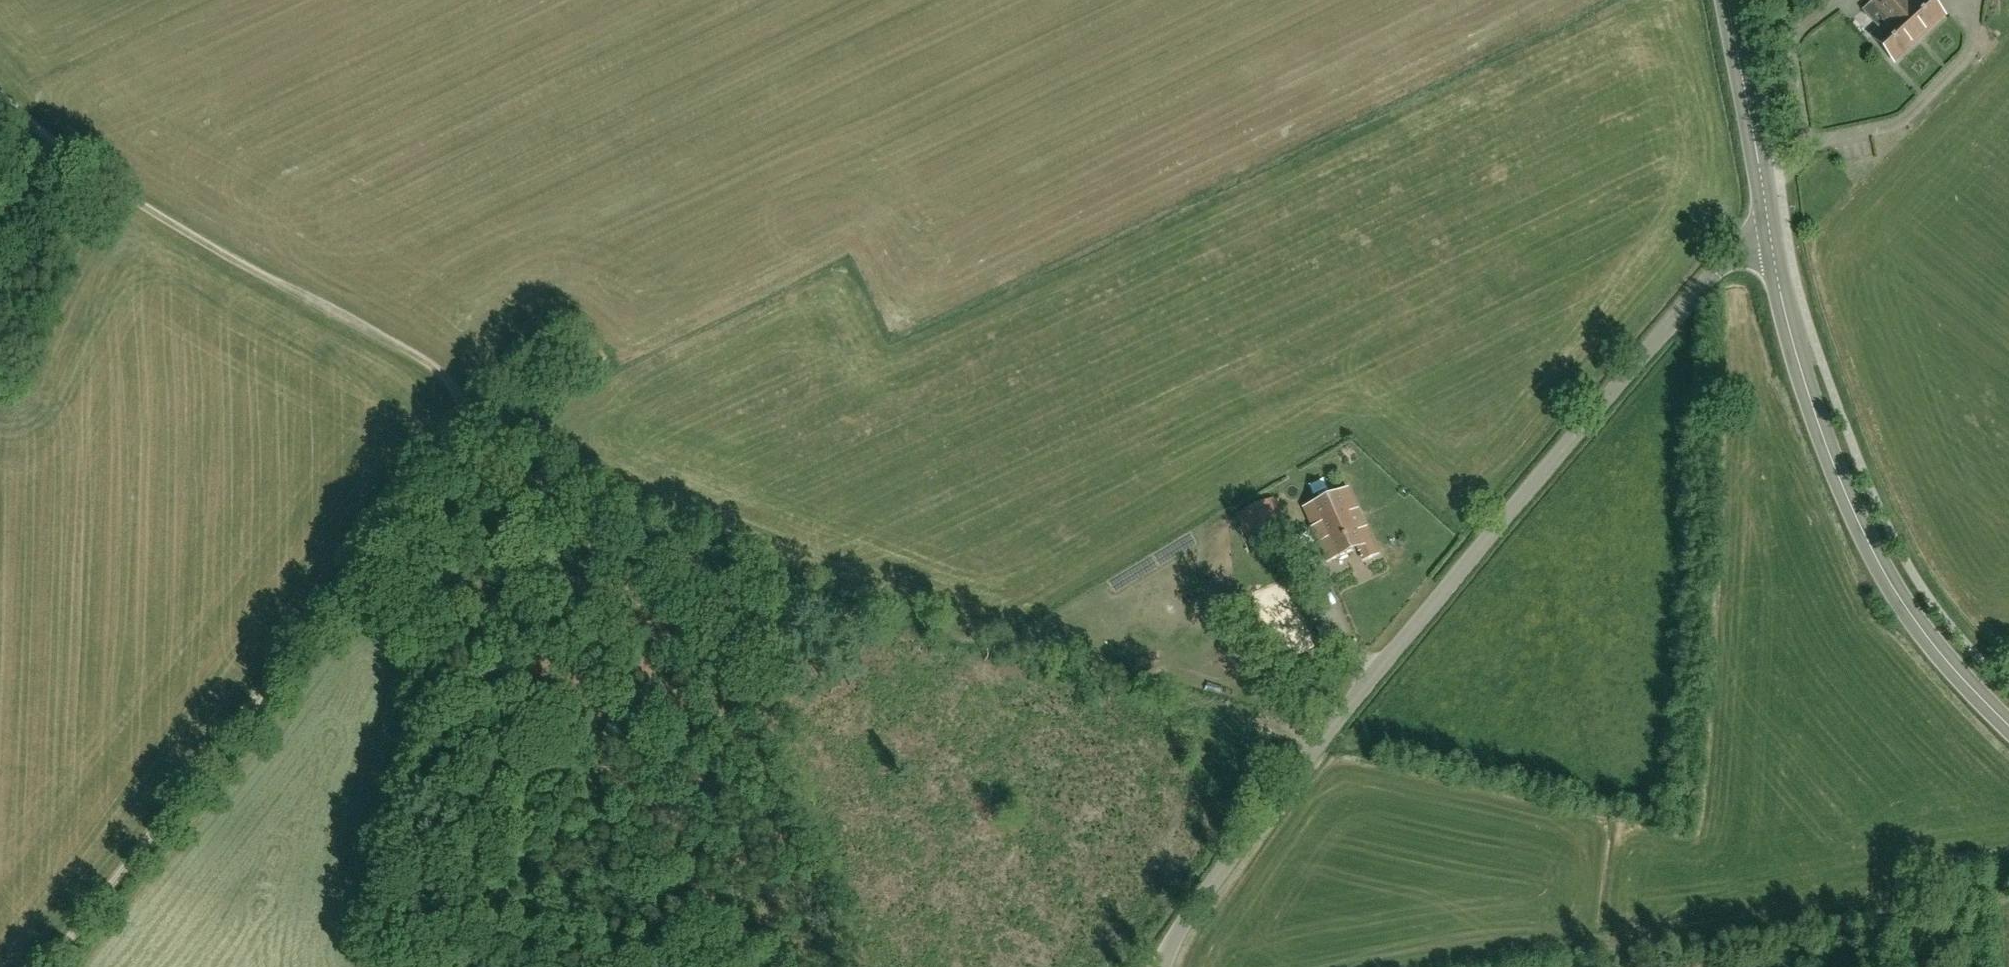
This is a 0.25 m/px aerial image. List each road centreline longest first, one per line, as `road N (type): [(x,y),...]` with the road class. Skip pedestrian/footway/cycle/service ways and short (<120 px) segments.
road 1 (track): [(40,966),(436,452),(448,416),(425,379),(147,207),(0,92)]
road 2 (unclassified): [(1164,966),(1198,898),(1480,548),(1723,263),(1769,244)]
road 3 (secondary): [(2008,724),(1906,609),(1869,543),(1815,415),(1769,244)]
road 4 (secondary): [(1769,244),(1731,0)]

